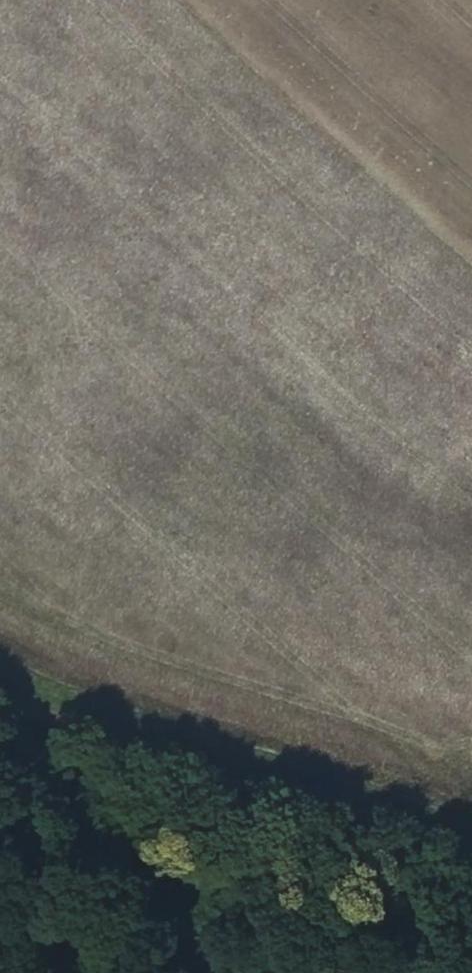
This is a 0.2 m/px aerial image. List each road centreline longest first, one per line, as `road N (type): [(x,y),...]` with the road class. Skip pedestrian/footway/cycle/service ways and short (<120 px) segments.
road 1 (track): [(471,951),(148,901),(0,838)]

